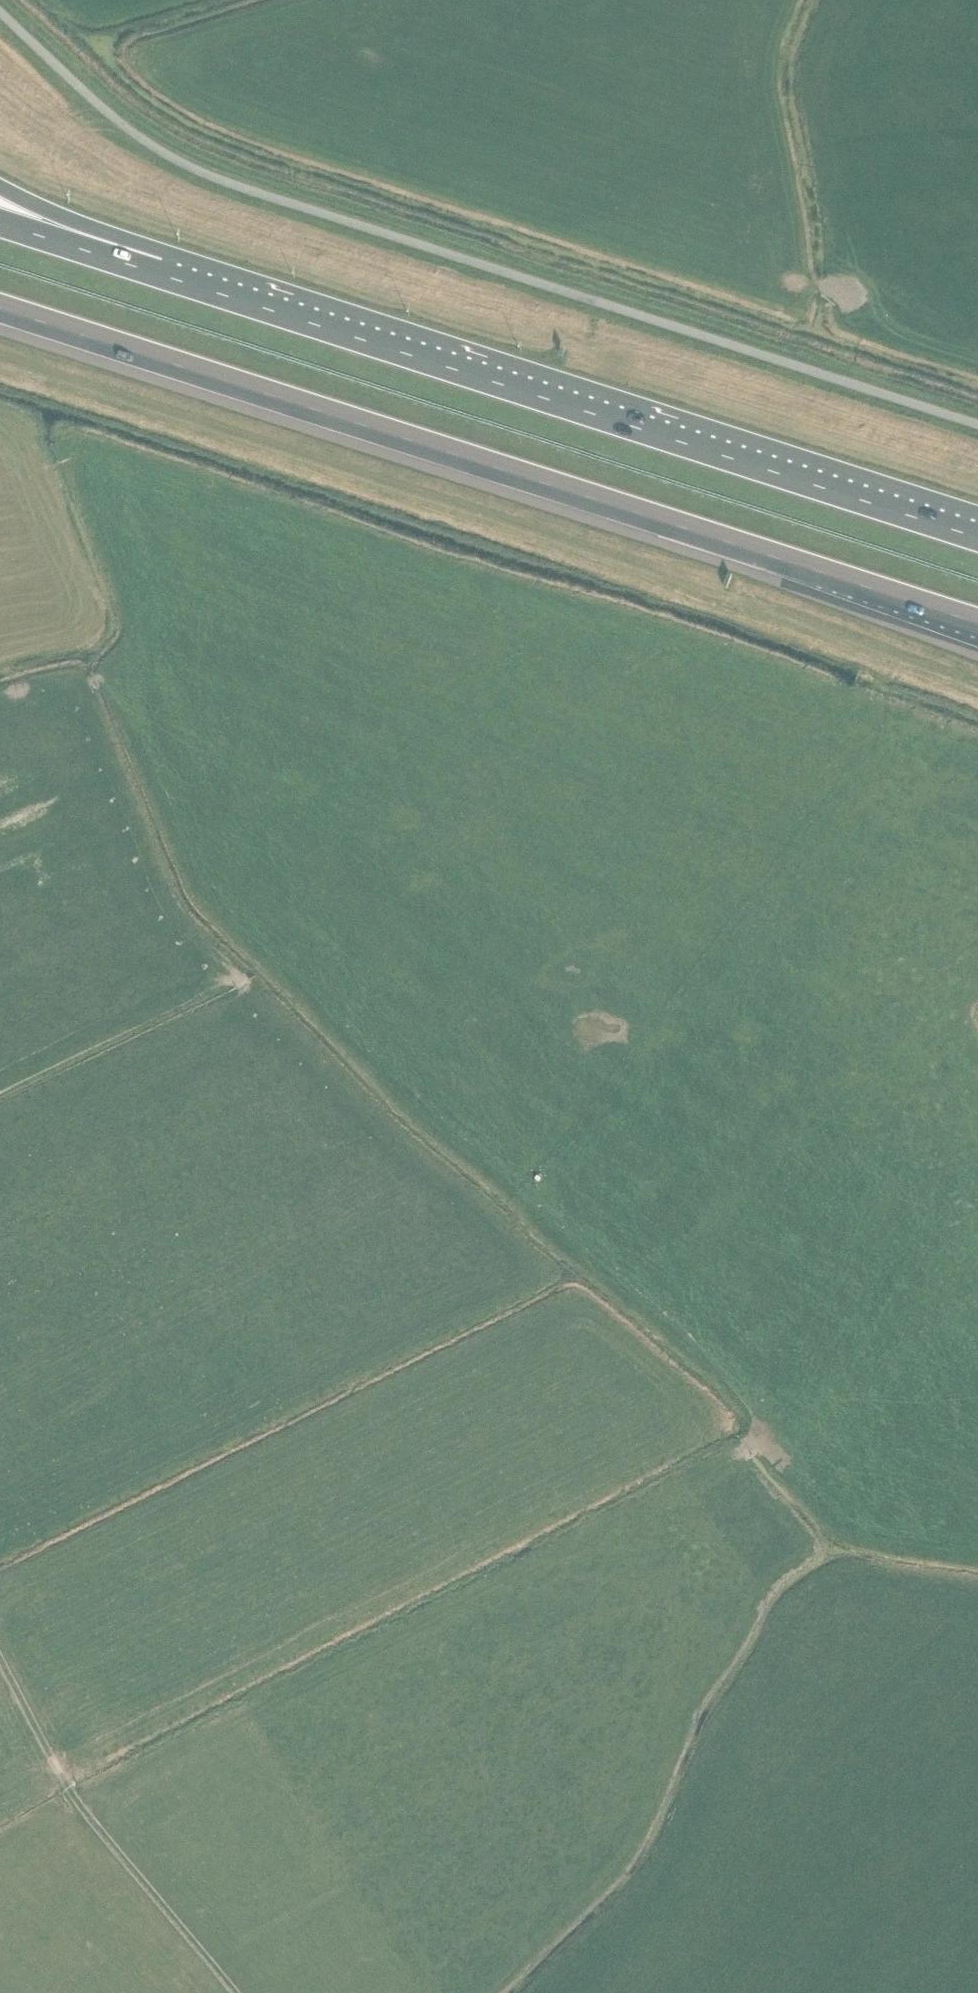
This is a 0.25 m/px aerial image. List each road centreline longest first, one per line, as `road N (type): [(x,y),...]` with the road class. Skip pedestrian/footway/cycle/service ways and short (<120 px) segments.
road 1 (motorway): [(0,312),(977,624)]
road 2 (motorway): [(977,538),(148,271)]
road 3 (motorway): [(148,271),(0,190)]
road 4 (motorway): [(148,271),(0,223)]

